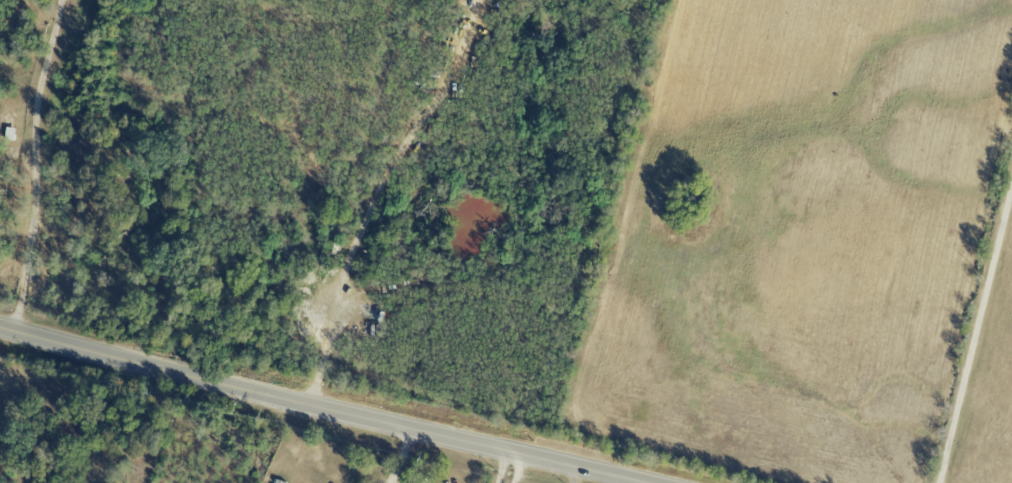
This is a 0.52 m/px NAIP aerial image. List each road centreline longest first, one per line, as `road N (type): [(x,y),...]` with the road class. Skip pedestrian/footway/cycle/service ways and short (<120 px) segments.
road 1 (tertiary): [(0,326),(649,482)]

